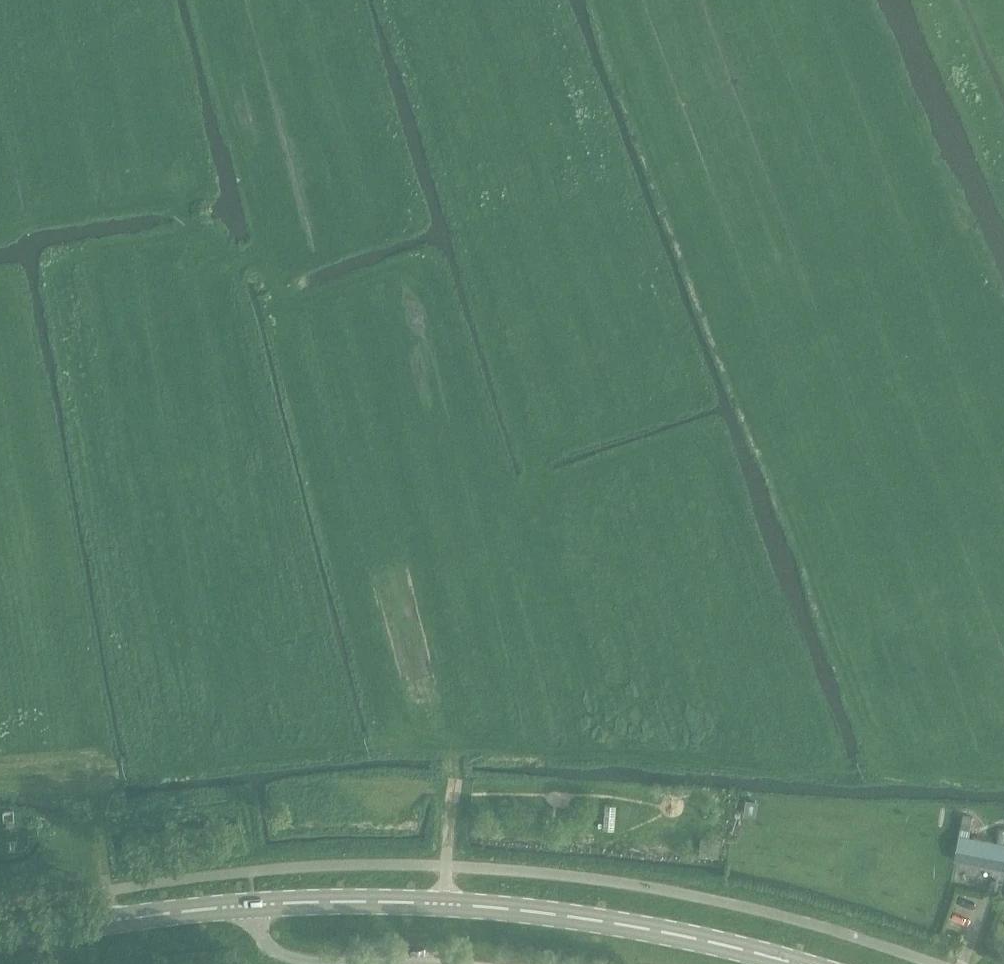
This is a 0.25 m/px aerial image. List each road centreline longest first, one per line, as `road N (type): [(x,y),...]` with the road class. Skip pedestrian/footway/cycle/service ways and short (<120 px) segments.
road 1 (secondary): [(0,940),(243,906),(382,903),(587,920),(786,963)]

